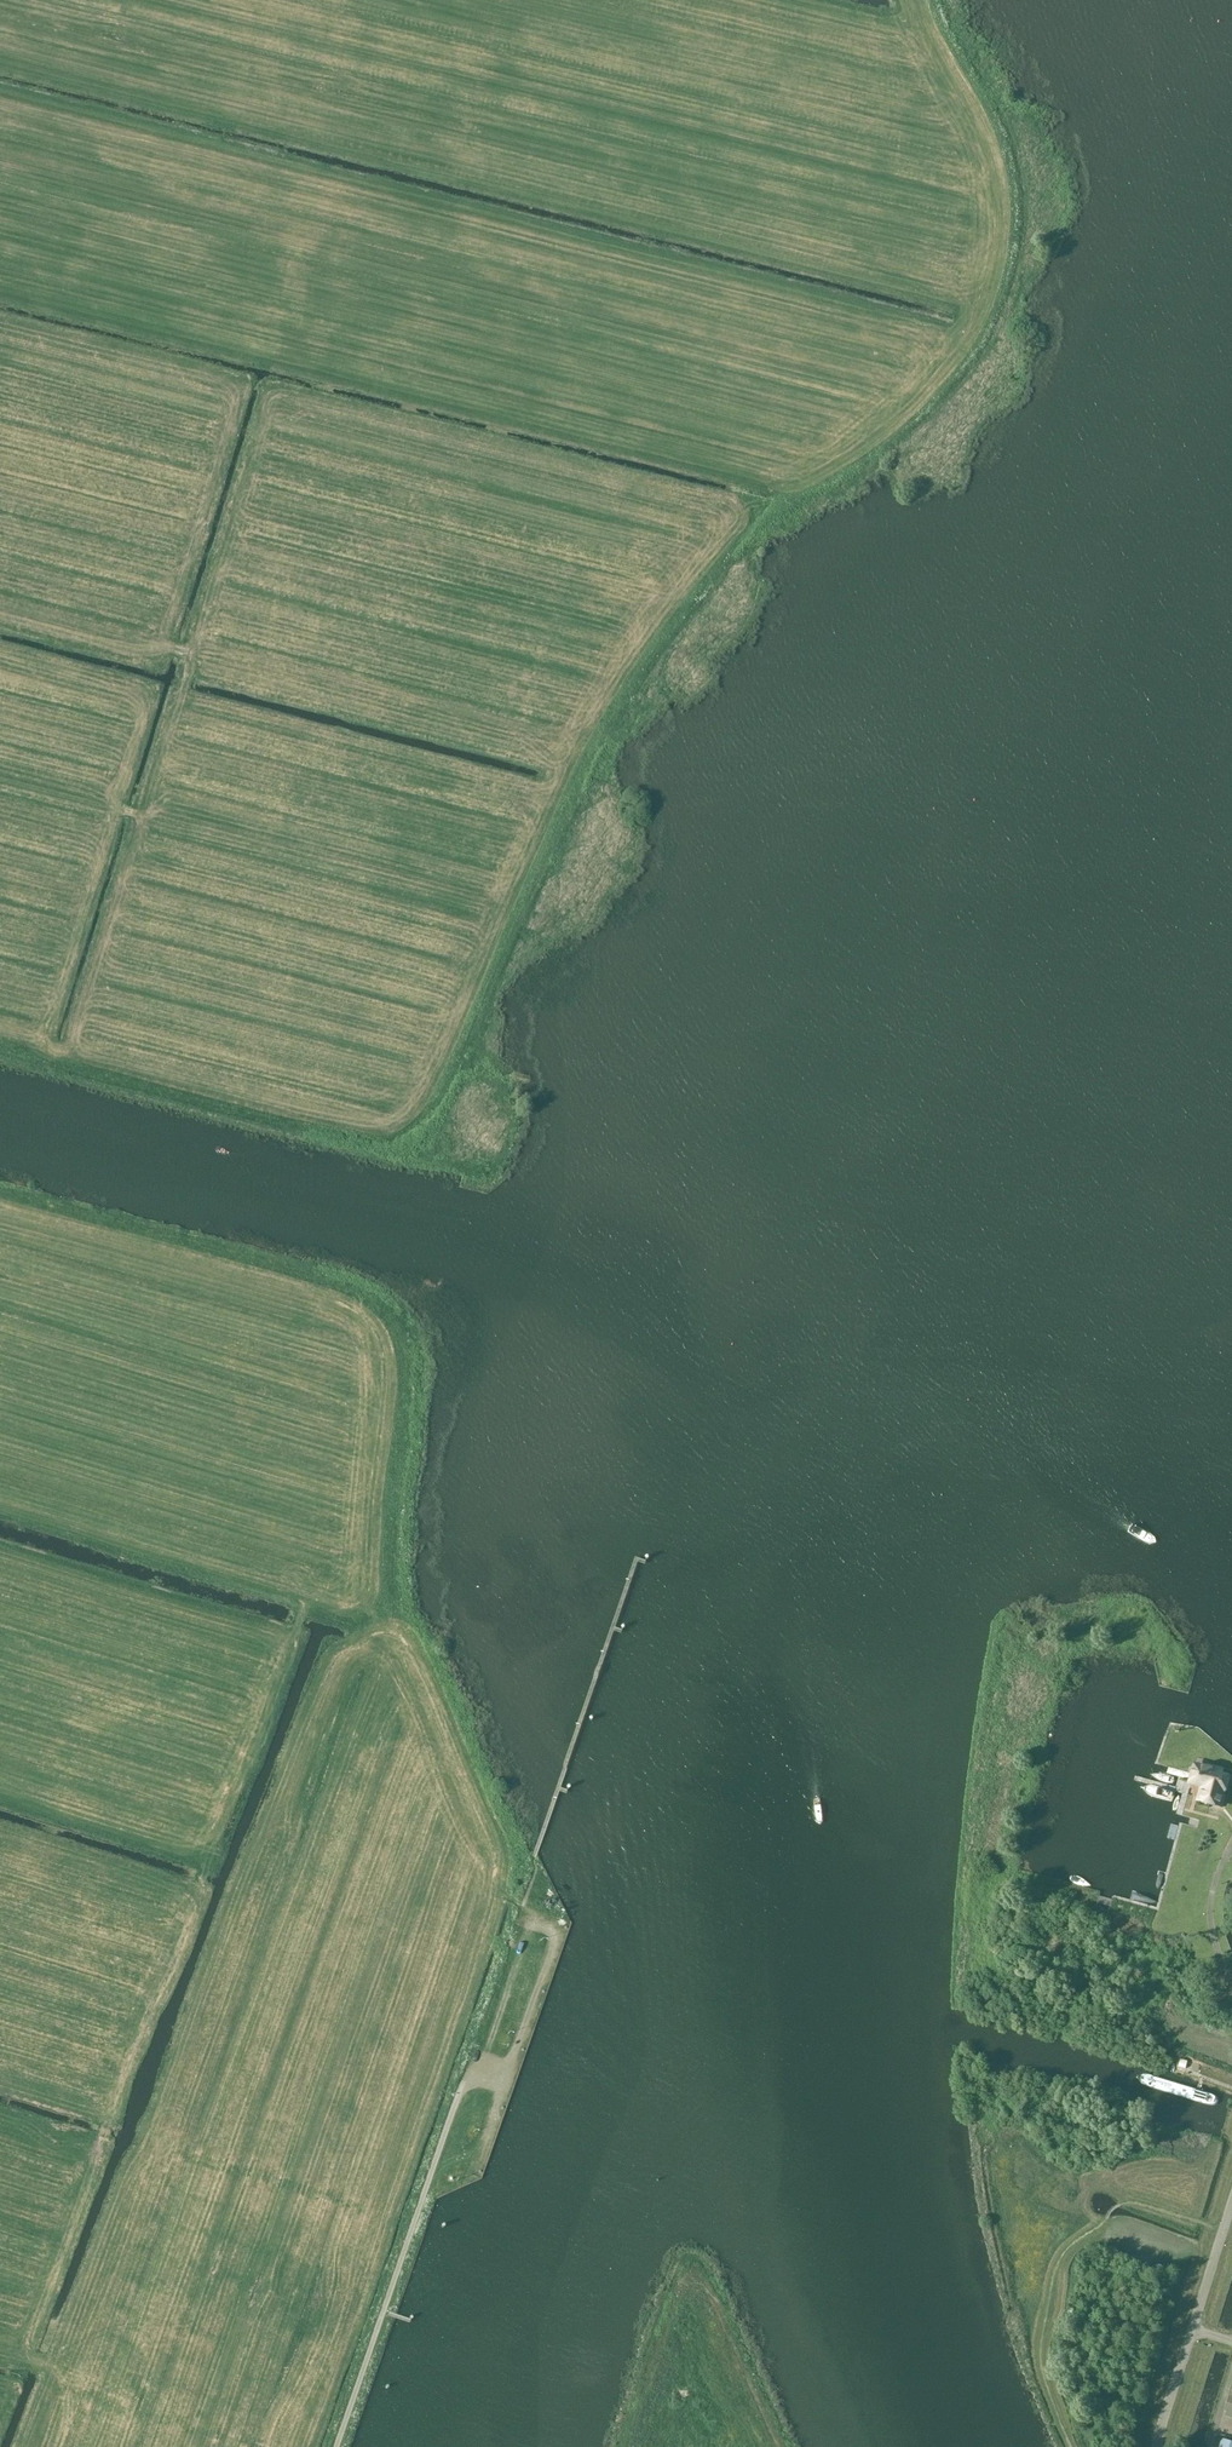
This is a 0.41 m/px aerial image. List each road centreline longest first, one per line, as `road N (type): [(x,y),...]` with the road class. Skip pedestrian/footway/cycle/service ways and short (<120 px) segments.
road 1 (unclassified): [(463,2083),(336,2446)]
road 2 (residential): [(1192,2330),(1231,2202)]
road 3 (residential): [(1157,2446),(1192,2330)]

